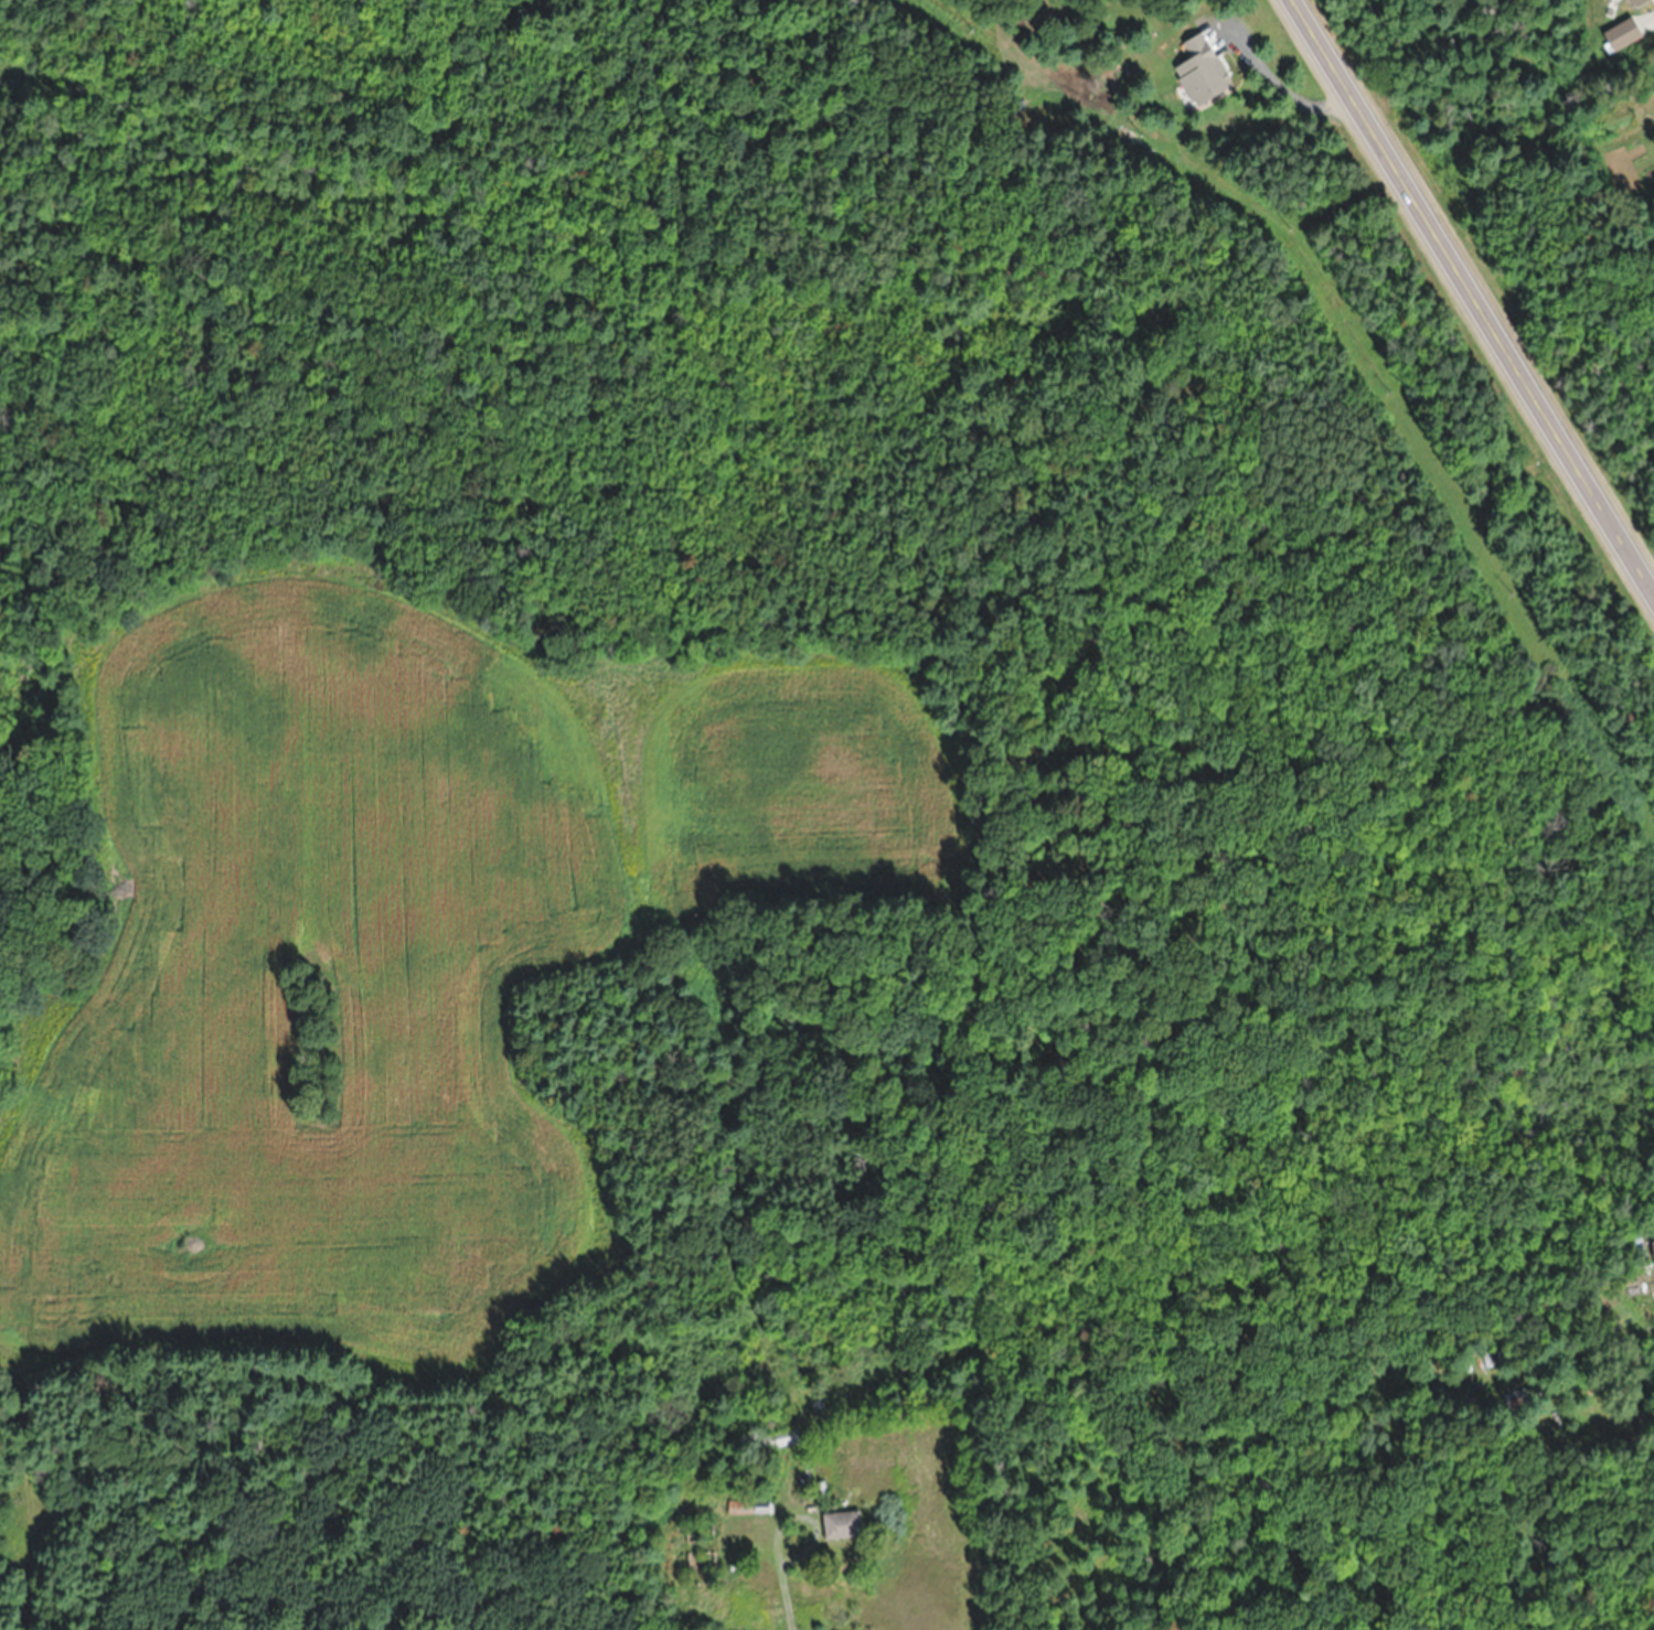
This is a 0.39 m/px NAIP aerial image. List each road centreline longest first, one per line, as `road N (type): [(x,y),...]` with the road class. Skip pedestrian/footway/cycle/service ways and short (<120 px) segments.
road 1 (secondary): [(1294,0),(1653,602)]

